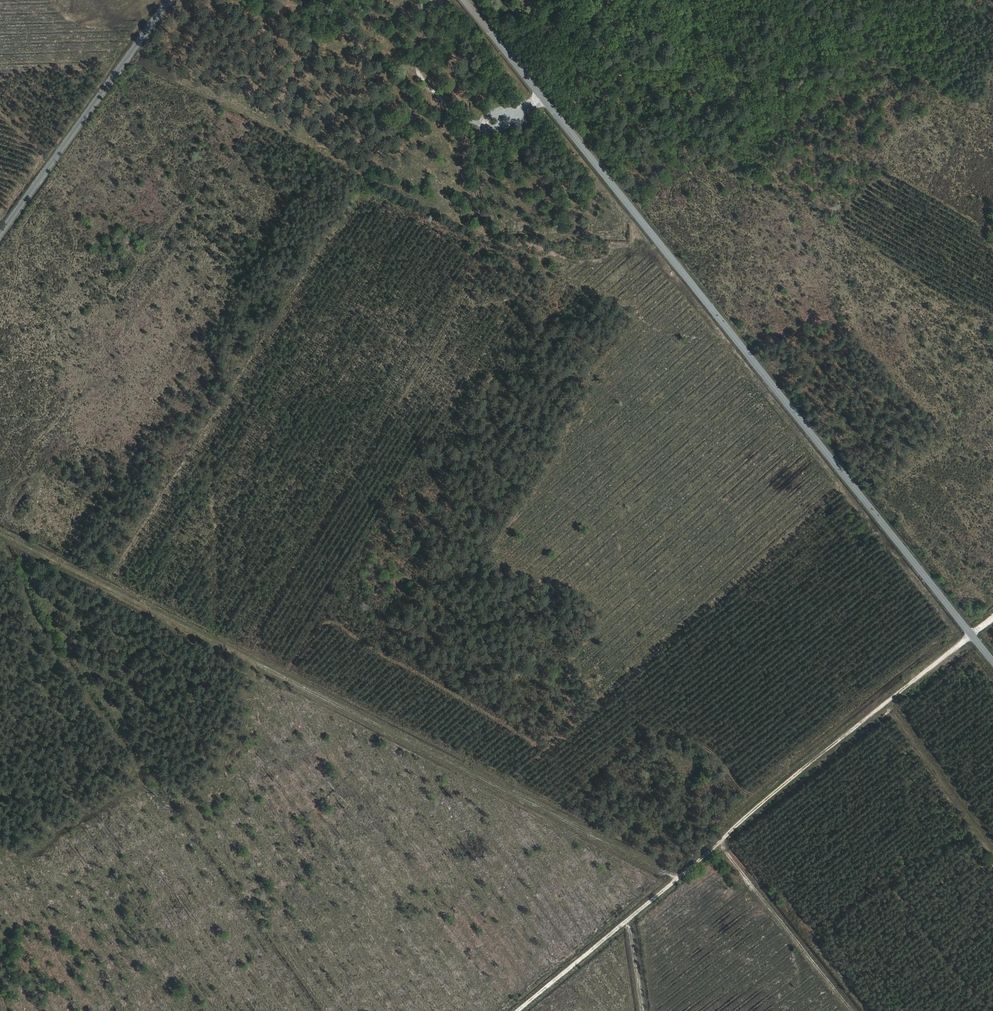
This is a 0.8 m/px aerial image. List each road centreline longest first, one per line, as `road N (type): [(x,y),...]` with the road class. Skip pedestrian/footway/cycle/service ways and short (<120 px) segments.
road 1 (tertiary): [(992,662),(462,0)]
road 2 (track): [(0,524),(347,712),(676,876)]
road 3 (track): [(510,1010),(992,618)]
road 4 (unclassified): [(172,0),(0,239)]
road 5 (track): [(722,838),(856,1010)]

